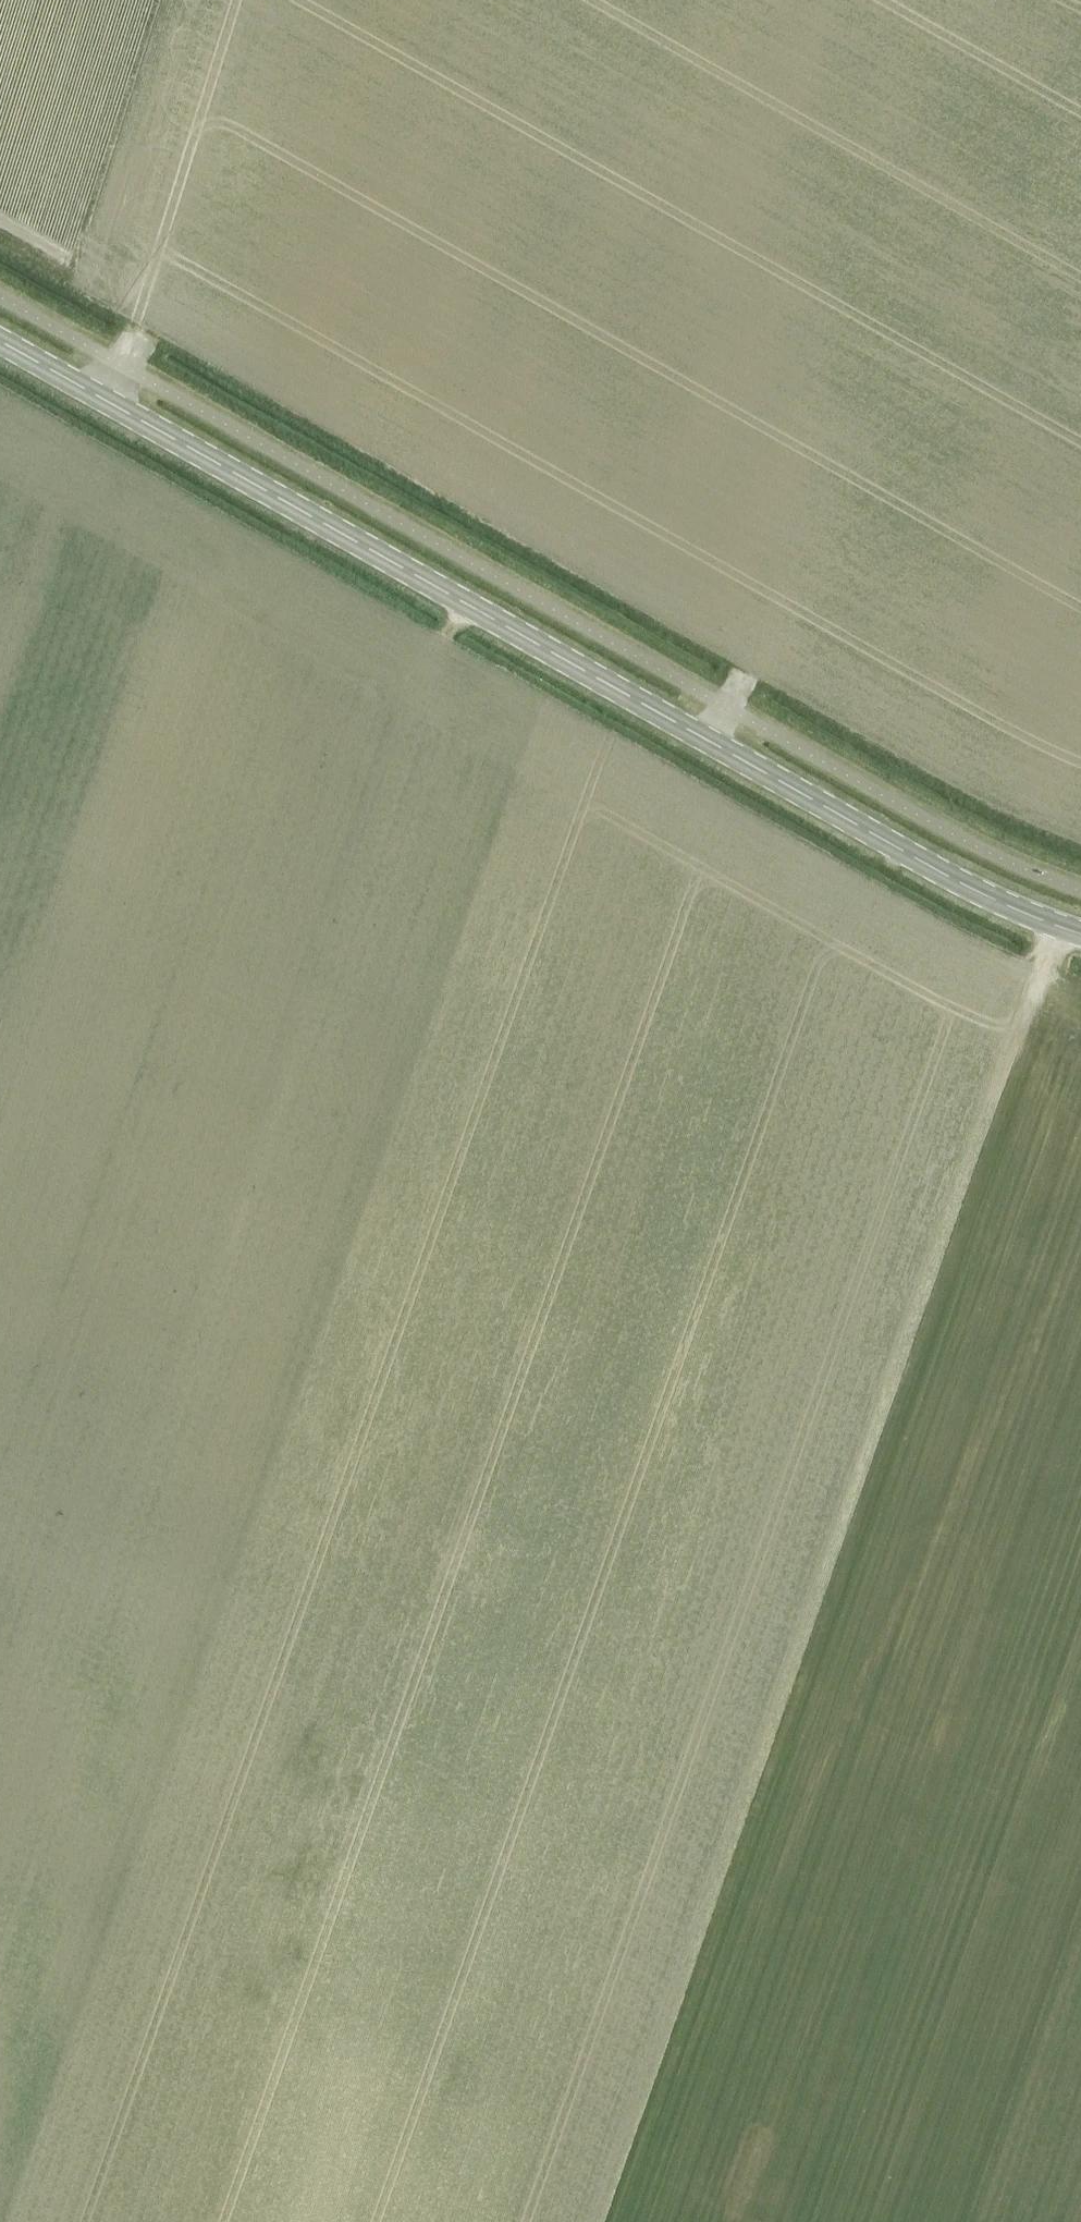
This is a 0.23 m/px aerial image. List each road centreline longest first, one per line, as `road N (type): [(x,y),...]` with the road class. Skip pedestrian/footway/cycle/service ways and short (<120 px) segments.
road 1 (secondary): [(1080,938),(852,825),(0,341)]

